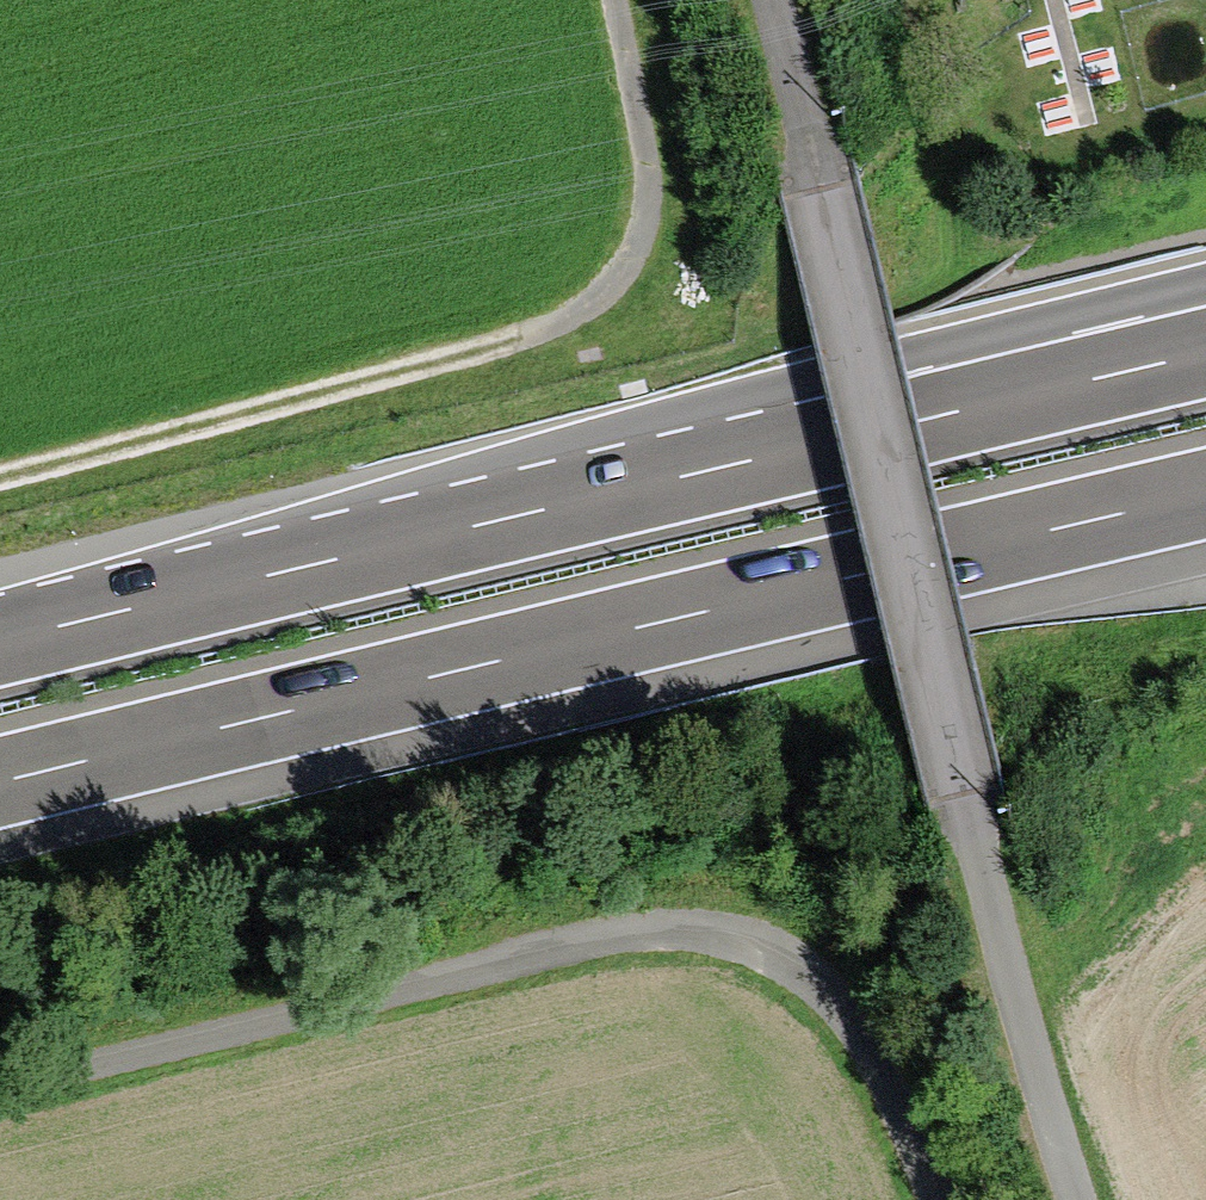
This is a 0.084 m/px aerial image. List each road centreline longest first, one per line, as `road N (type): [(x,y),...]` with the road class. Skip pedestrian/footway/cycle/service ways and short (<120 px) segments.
road 1 (motorway): [(0,782),(1205,494)]
road 2 (motorway): [(1205,353),(0,641)]
road 3 (track): [(0,1086),(618,933),(679,931),(738,940),(793,964),(844,1014),(880,1072),(936,1199)]
road 4 (track): [(615,0),(650,173),(645,225),(623,273),(580,311),(449,359),(0,476)]
road 5 (residential): [(772,0),(965,794)]
road 6 (track): [(965,794),(1078,1199)]

